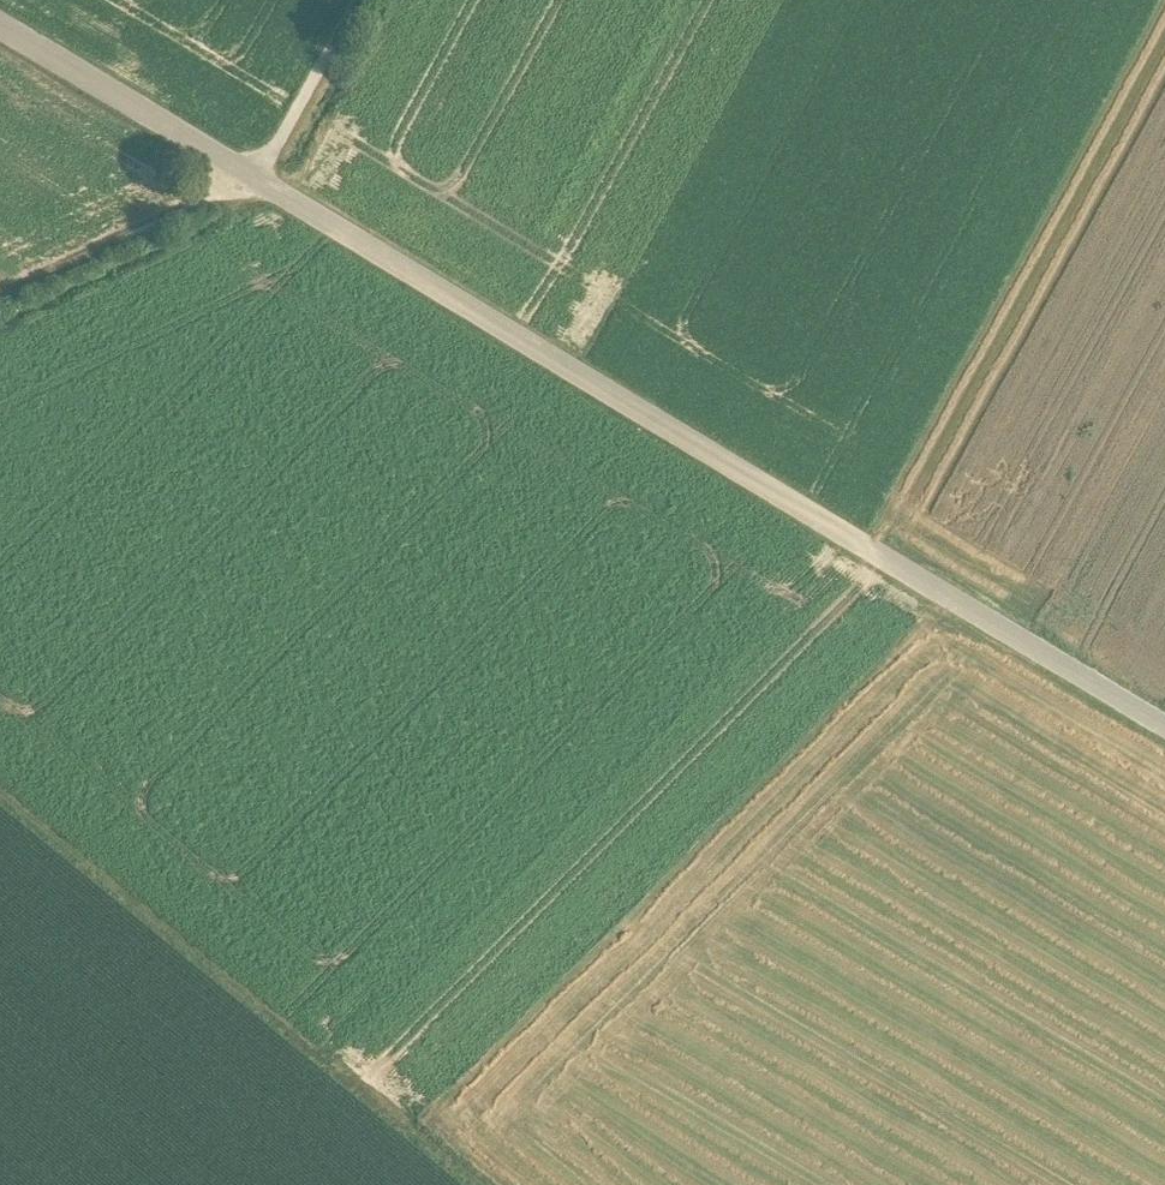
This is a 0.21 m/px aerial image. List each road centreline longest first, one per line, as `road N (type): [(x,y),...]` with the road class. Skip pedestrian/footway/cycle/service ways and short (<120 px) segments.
road 1 (unclassified): [(1164,739),(0,29)]
road 2 (track): [(471,1184),(0,797)]
road 3 (track): [(361,0),(280,145),(244,175),(0,299)]

